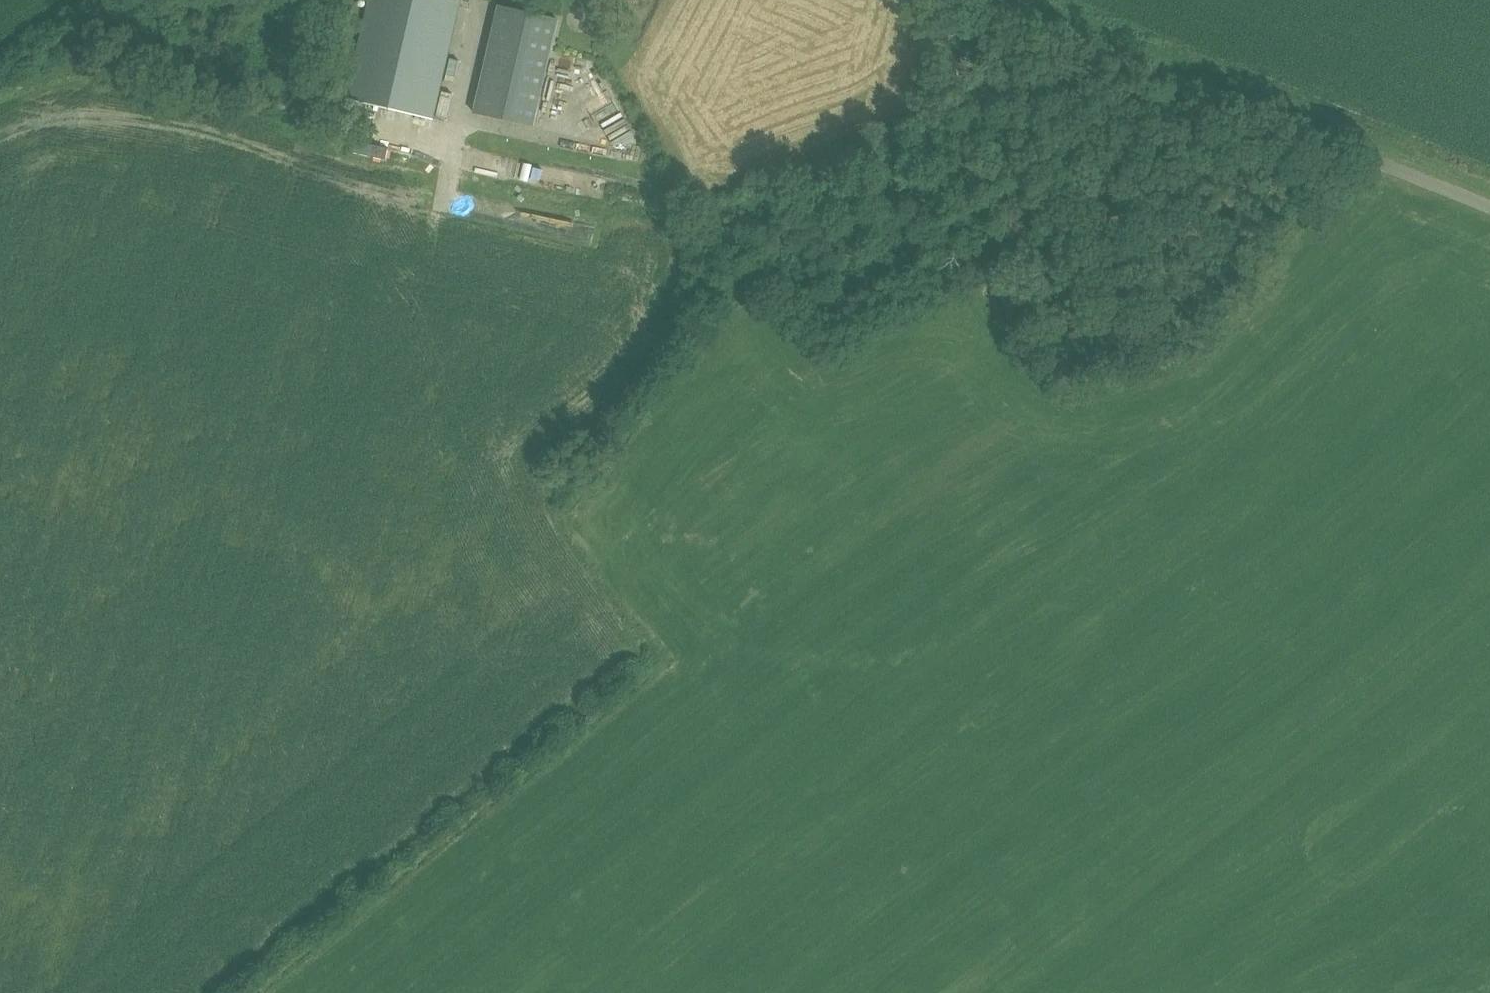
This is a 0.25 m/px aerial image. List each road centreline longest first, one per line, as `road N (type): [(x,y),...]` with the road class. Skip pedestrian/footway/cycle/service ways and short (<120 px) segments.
road 1 (unclassified): [(1489,206),(980,0)]

